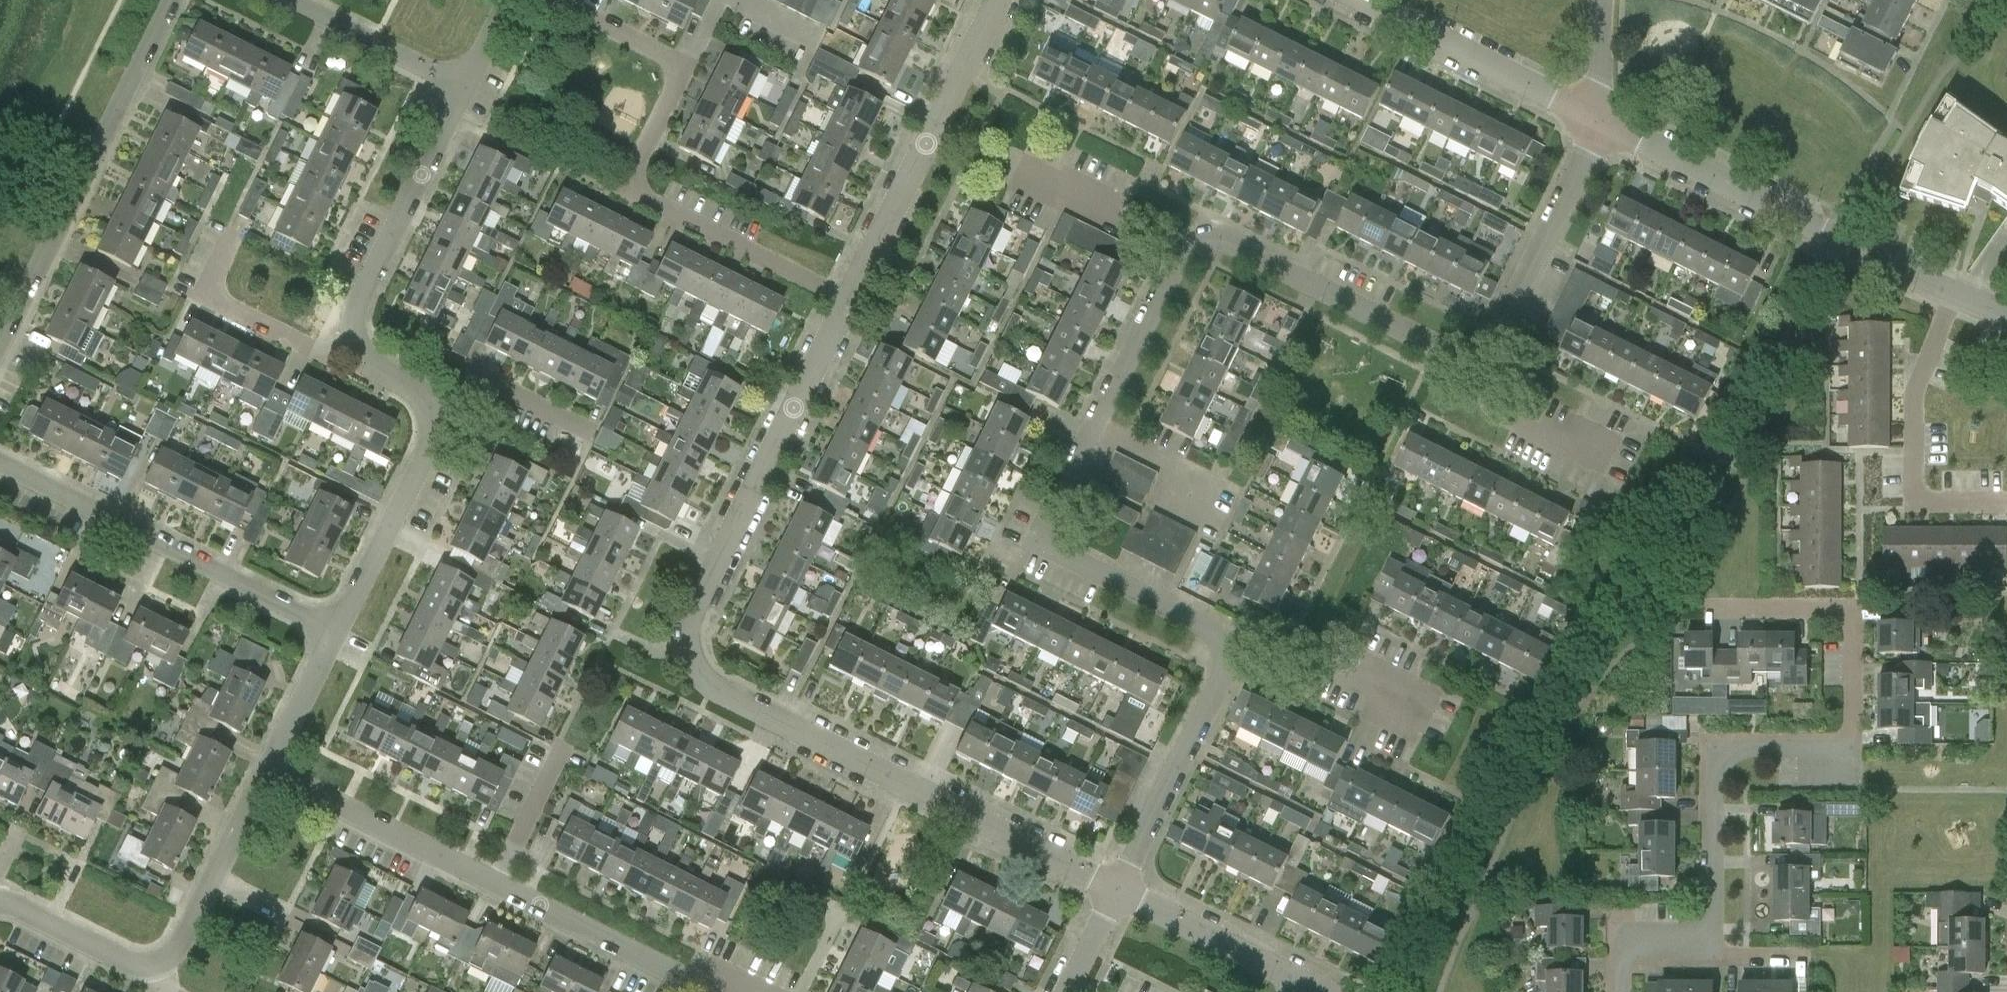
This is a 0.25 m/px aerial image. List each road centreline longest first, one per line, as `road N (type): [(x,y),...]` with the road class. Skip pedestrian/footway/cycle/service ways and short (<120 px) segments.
road 1 (tertiary): [(1122,888),(716,684),(701,660),(693,629),(847,295)]
road 2 (residential): [(1122,888),(1228,663),(1218,637),(1049,545),(1046,520),(1096,422)]
road 3 (residential): [(1711,934),(1720,762),(1732,752),(1844,752),(1852,733),(1852,609),(1711,607)]
road 4 (residential): [(1960,292),(1601,123)]
road 5 (residential): [(0,346),(170,0)]
road 6 (residential): [(337,631),(0,466)]
road 7 (residential): [(847,295),(636,186),(635,170),(687,63)]
road 8 (tertiary): [(847,295),(998,0)]
road 9 (residential): [(1184,239),(1204,239),(1463,360),(1478,357)]
road 10 (residential): [(2006,499),(1932,500),(1920,479),(1924,367),(1960,292)]
road 11 (residential): [(350,340),(471,87)]
road 12 (residential): [(1601,123),(1353,0)]
road 13 (residential): [(1478,357),(1509,329),(1601,123)]
road 14 (residential): [(505,881),(272,767)]
road 15 (residential): [(337,631),(440,411)]
road 16 (residential): [(720,991),(505,881)]
road 17 (residential): [(154,964),(177,950),(272,767)]
road 18 (tertiary): [(1122,888),(1323,991)]
road 19 (residential): [(350,340),(330,346),(303,340),(212,293),(207,272),(225,234)]
road 20 (residential): [(286,0),(471,87)]
road 21 (residential): [(1096,422),(1184,239)]
road 22 (residential): [(154,964),(0,894)]
road 23 (residential): [(1184,239),(1032,169)]
road 24 (residential): [(1478,357),(1480,378),(1500,398),(1606,448)]
road 25 (residential): [(579,431),(491,389),(440,411)]
road 26 (residential): [(272,767),(337,631)]
road 27 (residential): [(687,63),(557,0)]
road 28 (residential): [(505,881),(565,757)]
road 29 (residential): [(1623,991),(1625,948),(1636,938),(1711,934)]
road 30 (residential): [(1213,480),(1096,422)]
road 31 (residential): [(1601,123),(1606,0)]
road 32 (residential): [(440,411),(424,390),(359,359),(350,340)]

